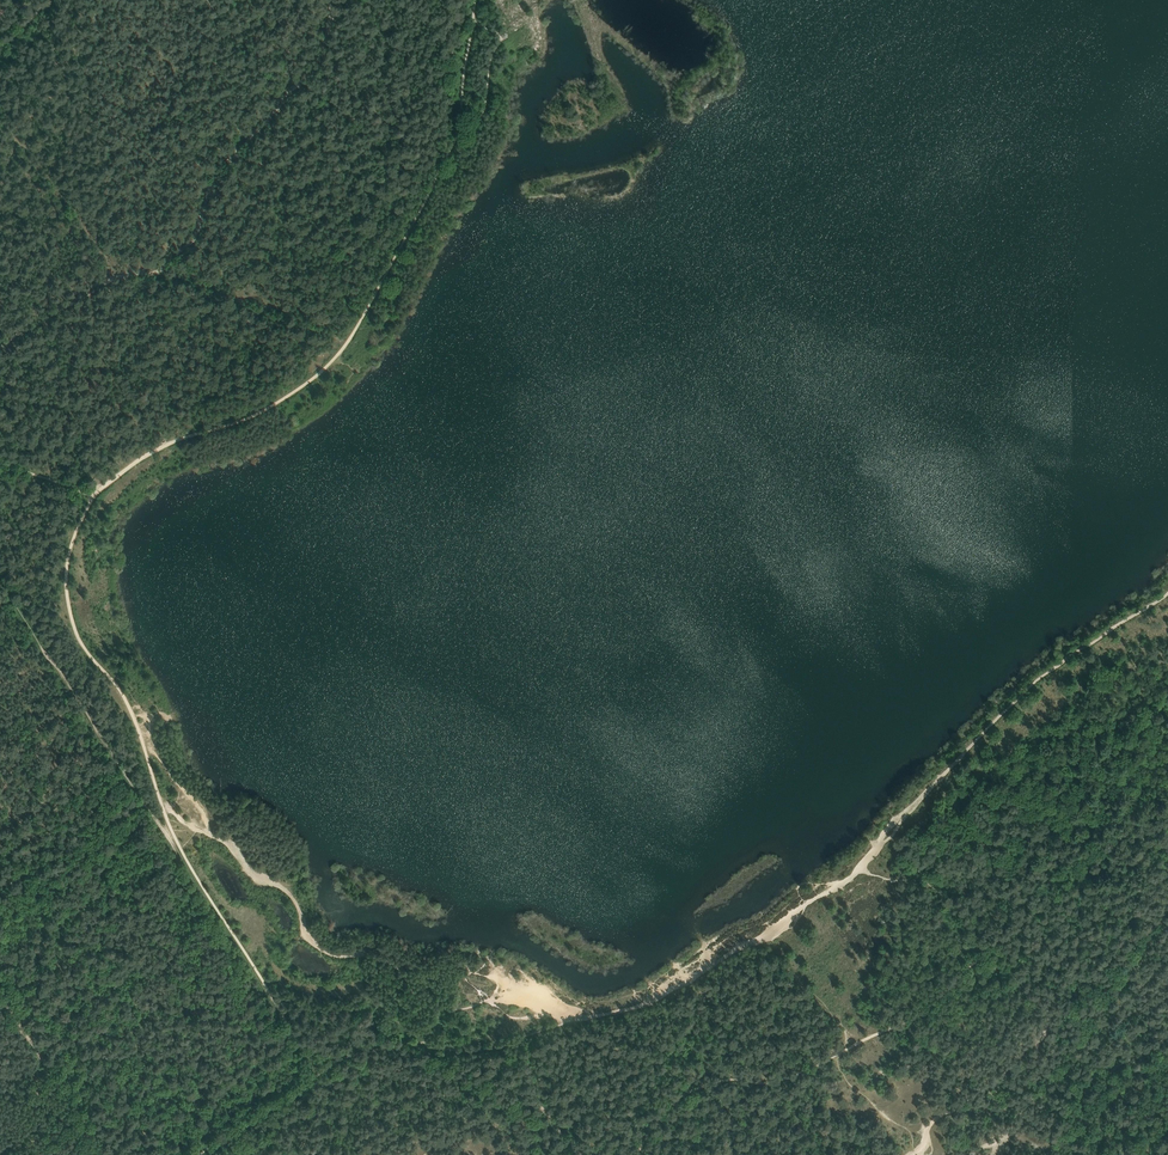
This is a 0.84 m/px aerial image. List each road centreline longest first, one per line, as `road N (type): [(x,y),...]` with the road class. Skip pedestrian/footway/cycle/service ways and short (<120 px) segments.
road 1 (track): [(167,271),(197,230),(211,171),(322,44),(332,0)]
road 2 (track): [(164,832),(0,588)]
road 3 (track): [(334,1060),(388,1014),(425,1041),(469,1051),(579,1018)]
road 4 (track): [(321,1071),(198,1154)]

